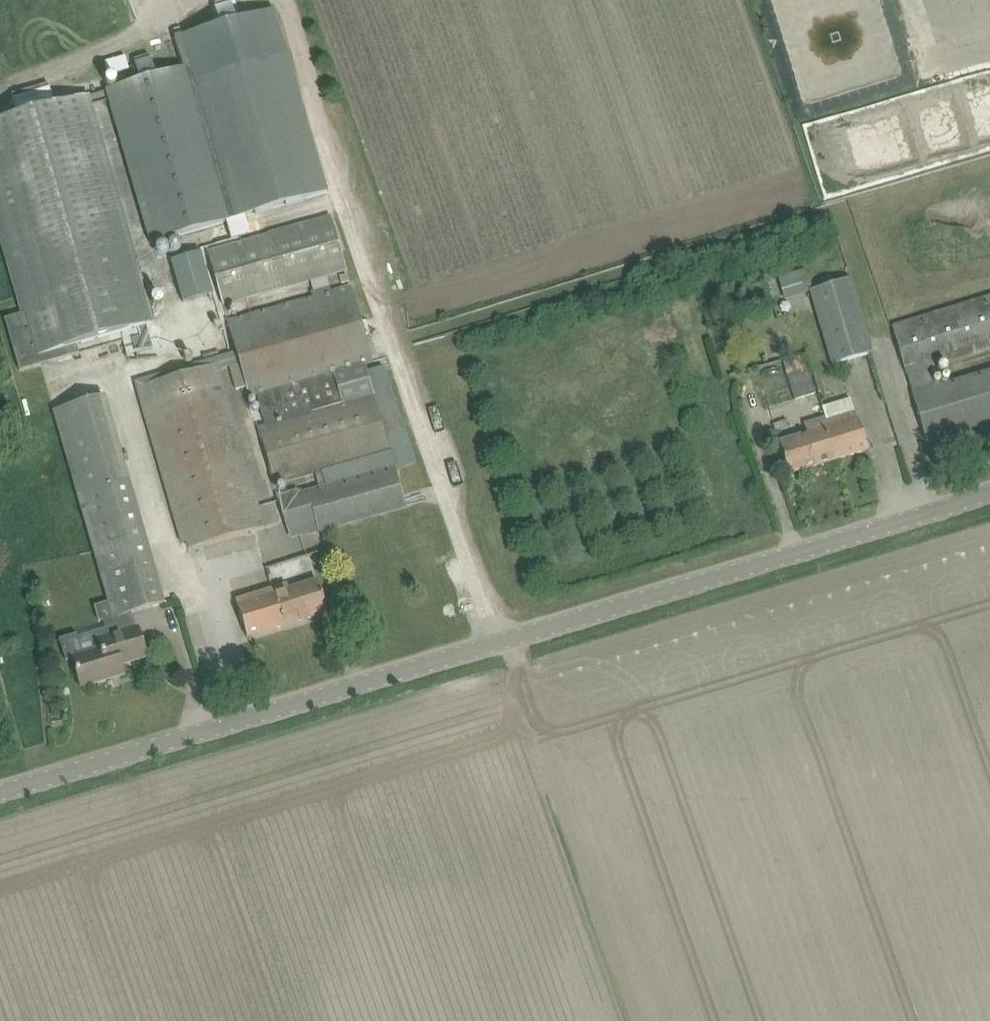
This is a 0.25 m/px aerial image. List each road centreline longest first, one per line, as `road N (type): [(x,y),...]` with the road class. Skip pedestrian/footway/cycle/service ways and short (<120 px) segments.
road 1 (unclassified): [(504,642),(285,14)]
road 2 (unclassified): [(0,793),(504,642)]
road 3 (unclassified): [(504,642),(989,494)]
road 4 (track): [(635,1020),(504,642)]

